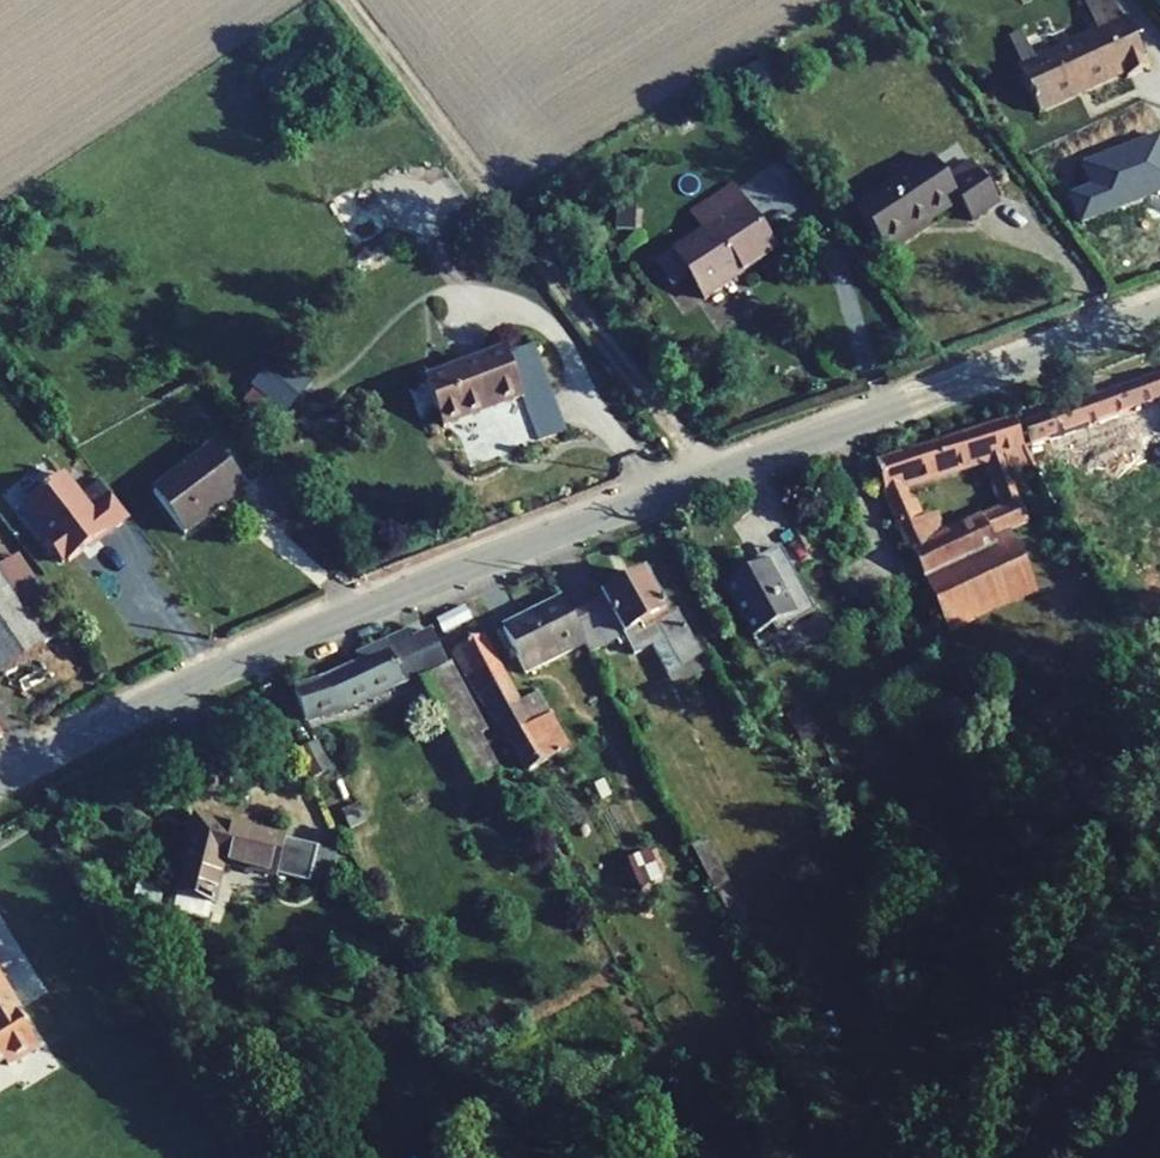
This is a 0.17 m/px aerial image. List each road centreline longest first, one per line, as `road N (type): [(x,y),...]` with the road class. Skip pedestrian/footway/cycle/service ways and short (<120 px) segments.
road 1 (residential): [(0,774),(457,566),(1159,309)]
road 2 (track): [(707,474),(349,0)]

